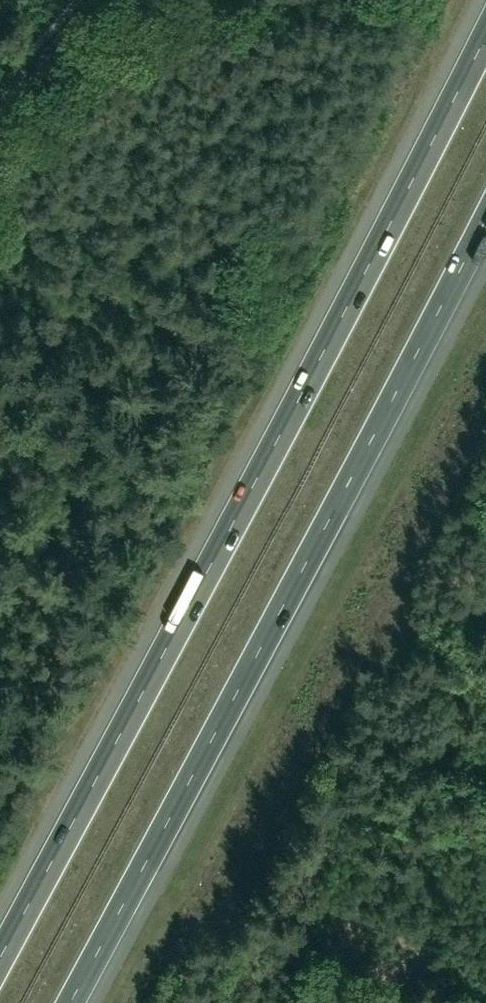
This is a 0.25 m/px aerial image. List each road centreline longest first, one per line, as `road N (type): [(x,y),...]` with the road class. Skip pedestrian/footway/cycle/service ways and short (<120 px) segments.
road 1 (motorway): [(485,34),(0,956)]
road 2 (motorway): [(71,1002),(485,218)]
road 3 (track): [(0,124),(96,0)]

